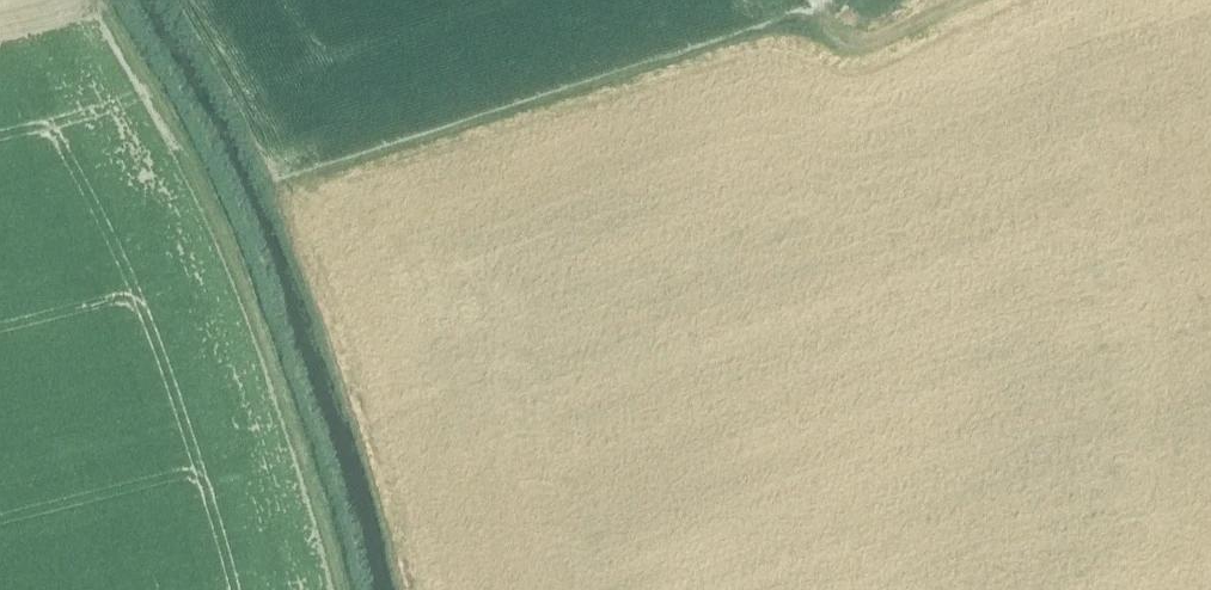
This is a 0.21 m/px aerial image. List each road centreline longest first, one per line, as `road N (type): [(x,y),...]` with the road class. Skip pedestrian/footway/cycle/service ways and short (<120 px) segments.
road 1 (track): [(970,0),(858,41),(845,41),(822,7)]

